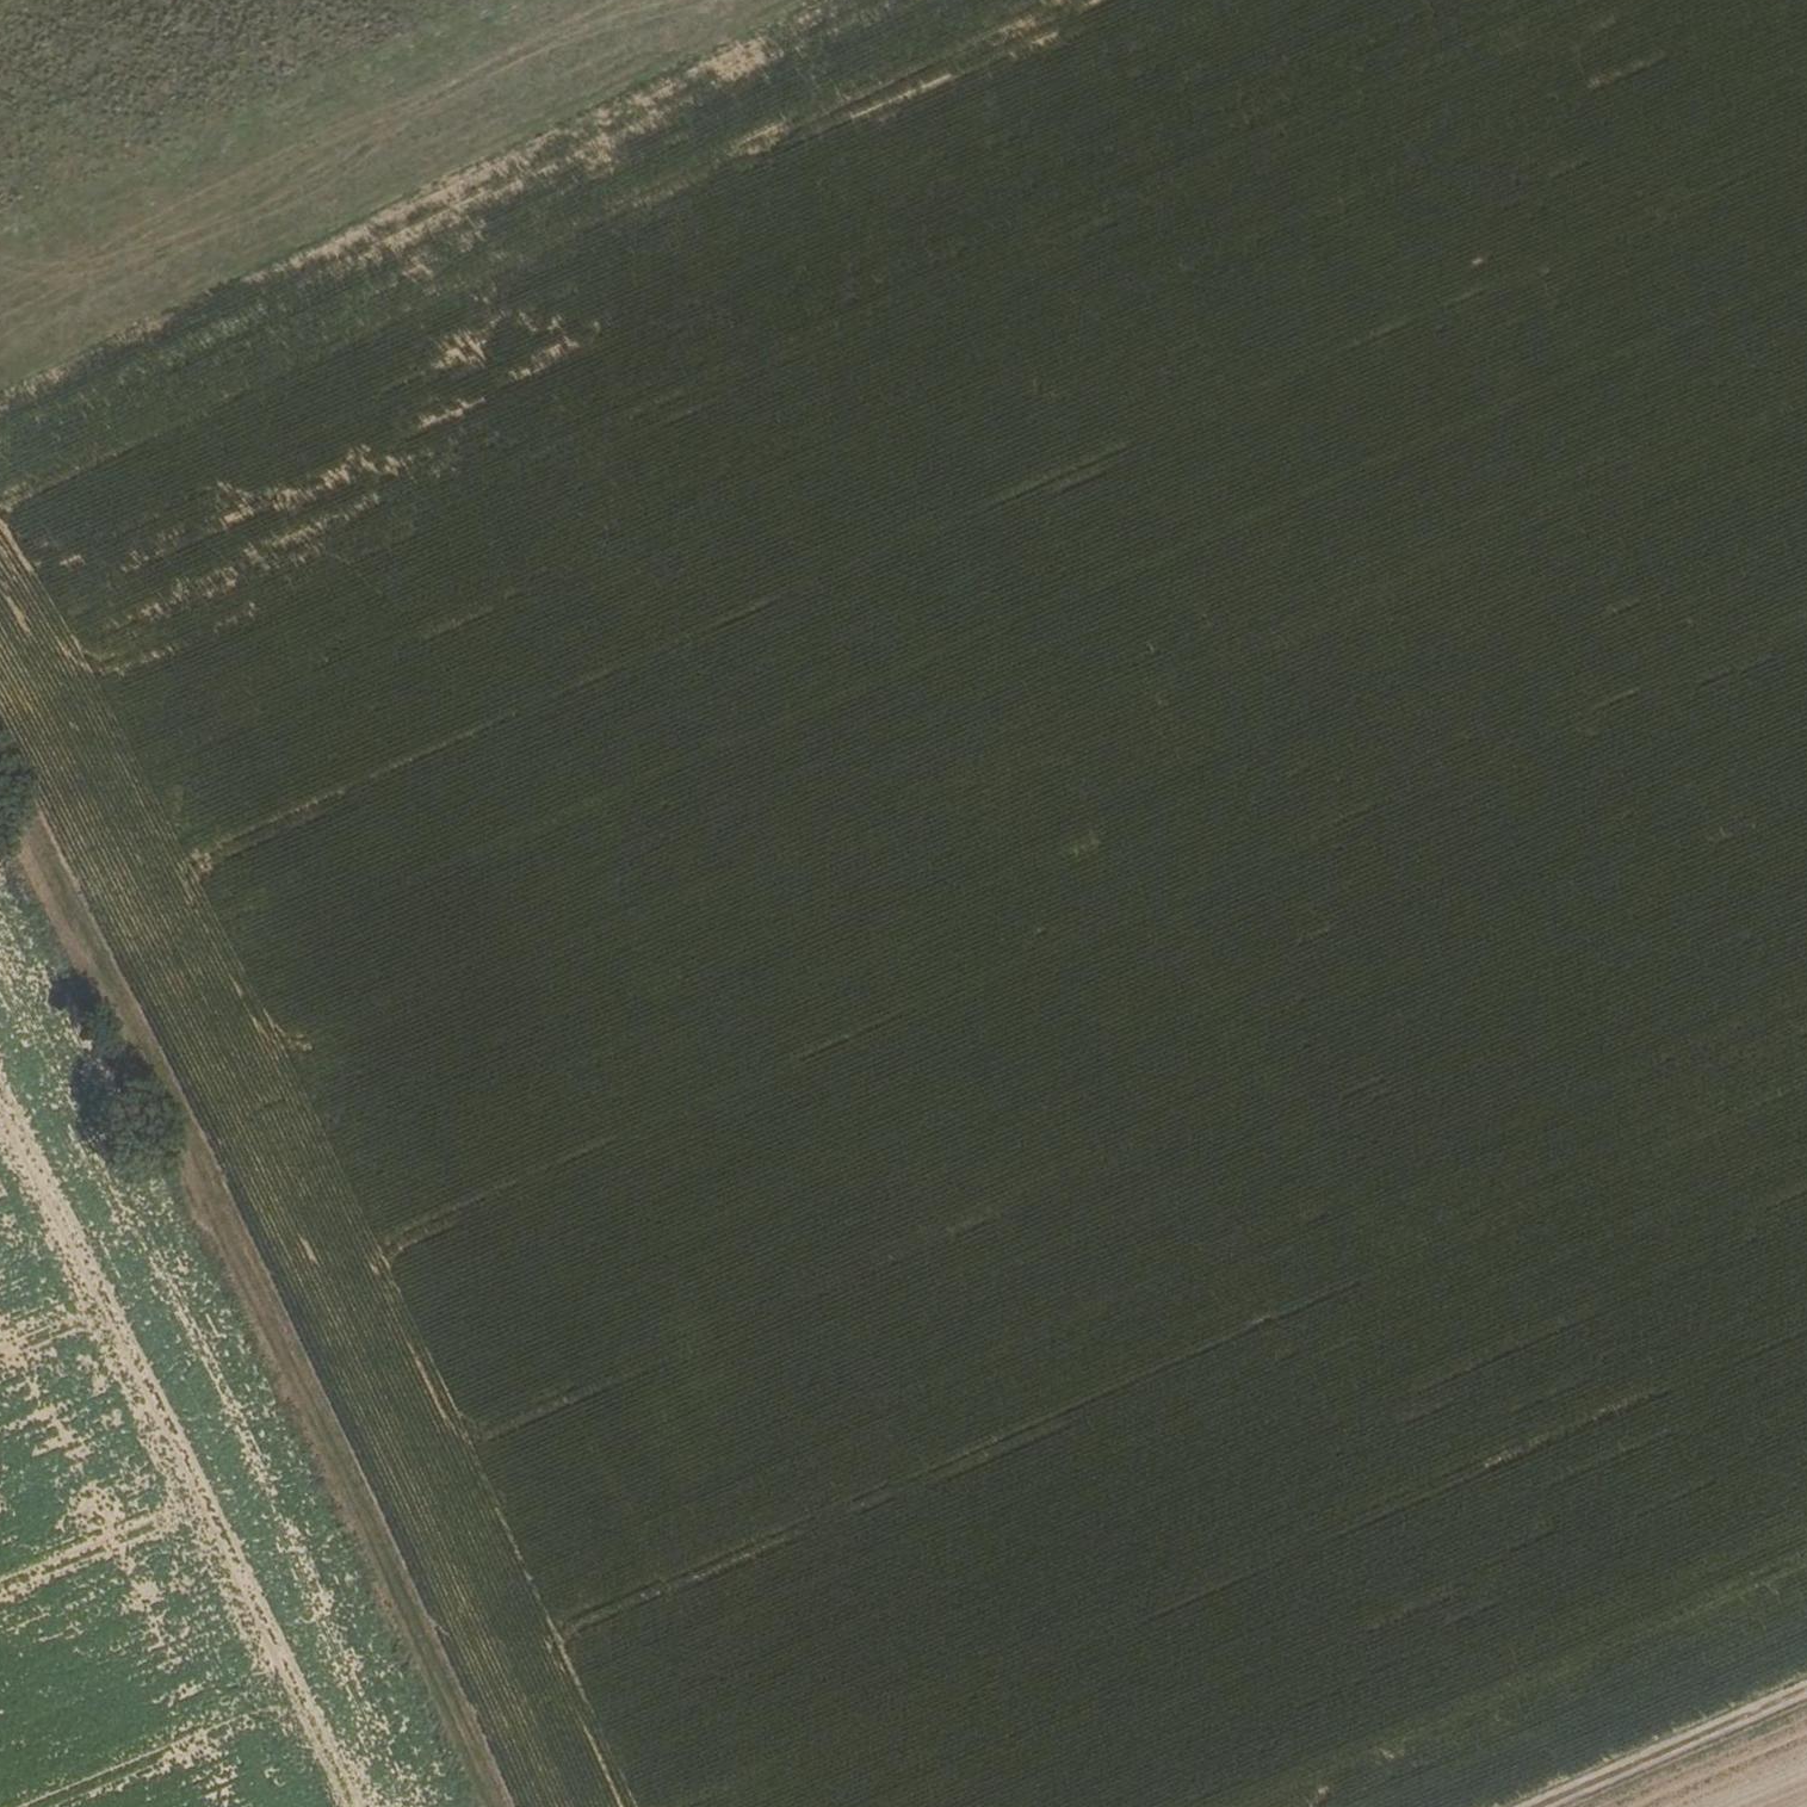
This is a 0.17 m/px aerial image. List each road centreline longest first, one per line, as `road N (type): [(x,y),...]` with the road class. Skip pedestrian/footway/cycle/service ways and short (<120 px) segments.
road 1 (track): [(0,803),(491,1806)]
road 2 (track): [(1534,1806),(1806,1689)]

